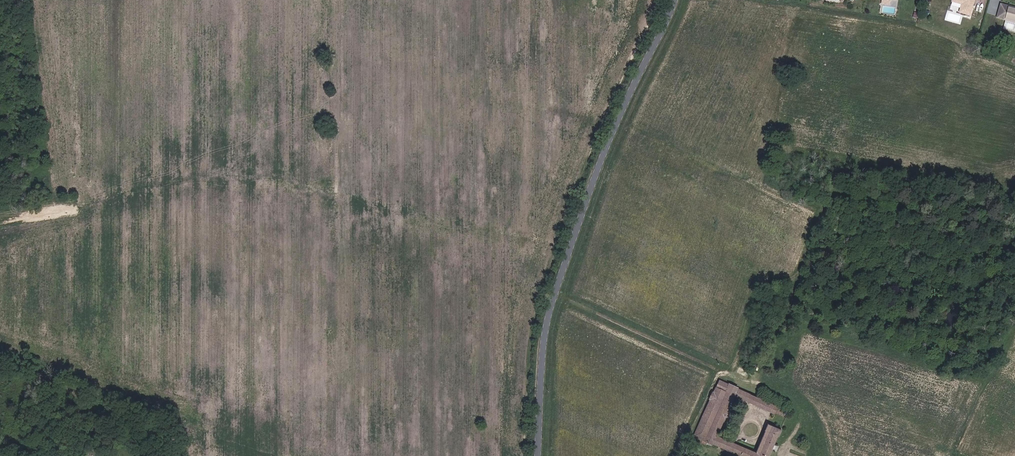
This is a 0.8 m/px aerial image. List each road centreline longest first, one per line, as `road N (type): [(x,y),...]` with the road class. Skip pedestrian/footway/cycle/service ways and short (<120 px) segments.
road 1 (tertiary): [(544,455),(554,318),(680,0)]

